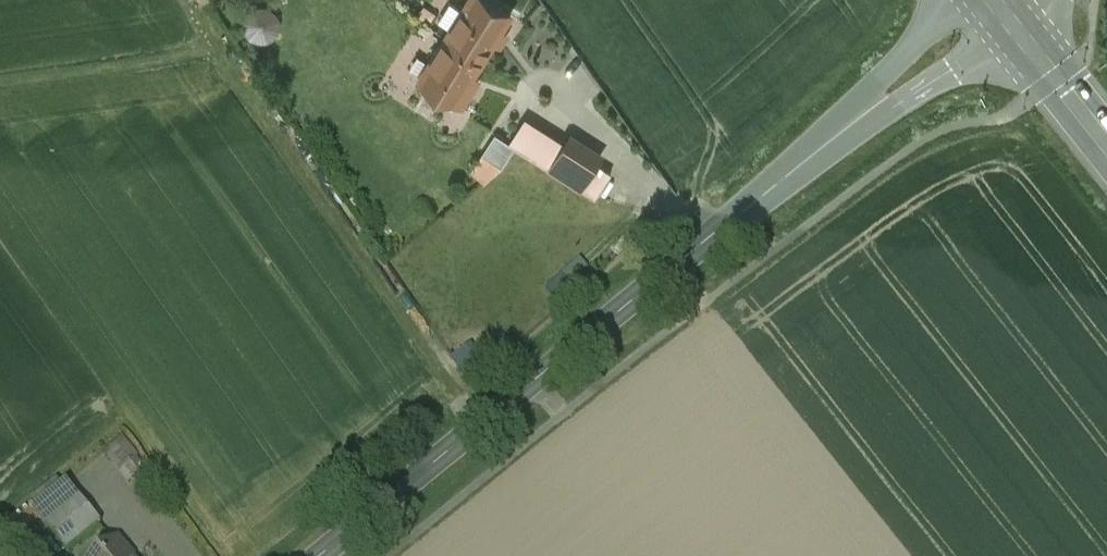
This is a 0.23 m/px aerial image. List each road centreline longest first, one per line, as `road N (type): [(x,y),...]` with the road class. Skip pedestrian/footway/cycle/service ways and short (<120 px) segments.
road 1 (tertiary): [(321,555),(996,5)]
road 2 (track): [(480,427),(180,0)]
road 3 (track): [(0,86),(169,63),(210,45)]
road 4 (primary): [(996,5),(1106,144)]

